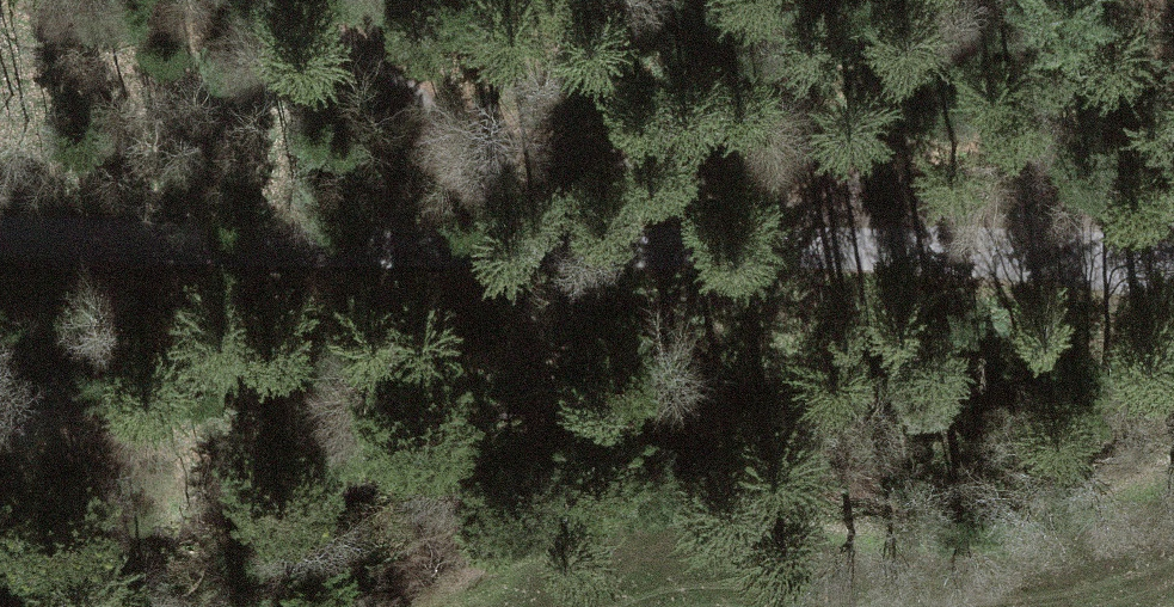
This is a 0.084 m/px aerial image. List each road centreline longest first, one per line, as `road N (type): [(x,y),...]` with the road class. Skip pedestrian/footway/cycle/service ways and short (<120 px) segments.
road 1 (unclassified): [(1173,291),(1064,267),(861,251),(465,250),(0,234)]
road 2 (track): [(313,0),(417,89),(605,164),(808,209),(861,251)]

